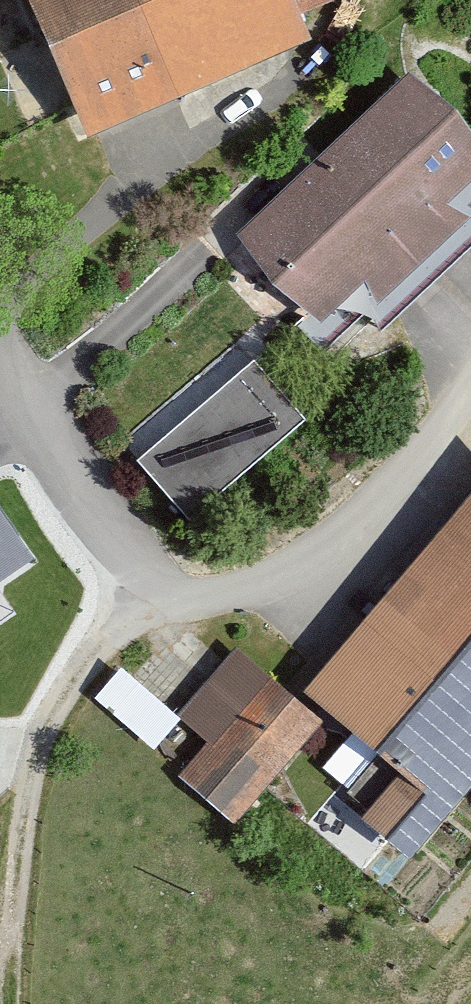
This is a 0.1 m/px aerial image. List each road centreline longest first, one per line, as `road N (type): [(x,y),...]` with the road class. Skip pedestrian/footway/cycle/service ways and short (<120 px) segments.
road 1 (residential): [(470,358),(301,575),(207,607),(121,573),(11,422),(0,363)]
road 2 (track): [(150,585),(96,644),(42,755),(25,841),(14,1003)]
road 3 (residential): [(0,330),(185,149)]

